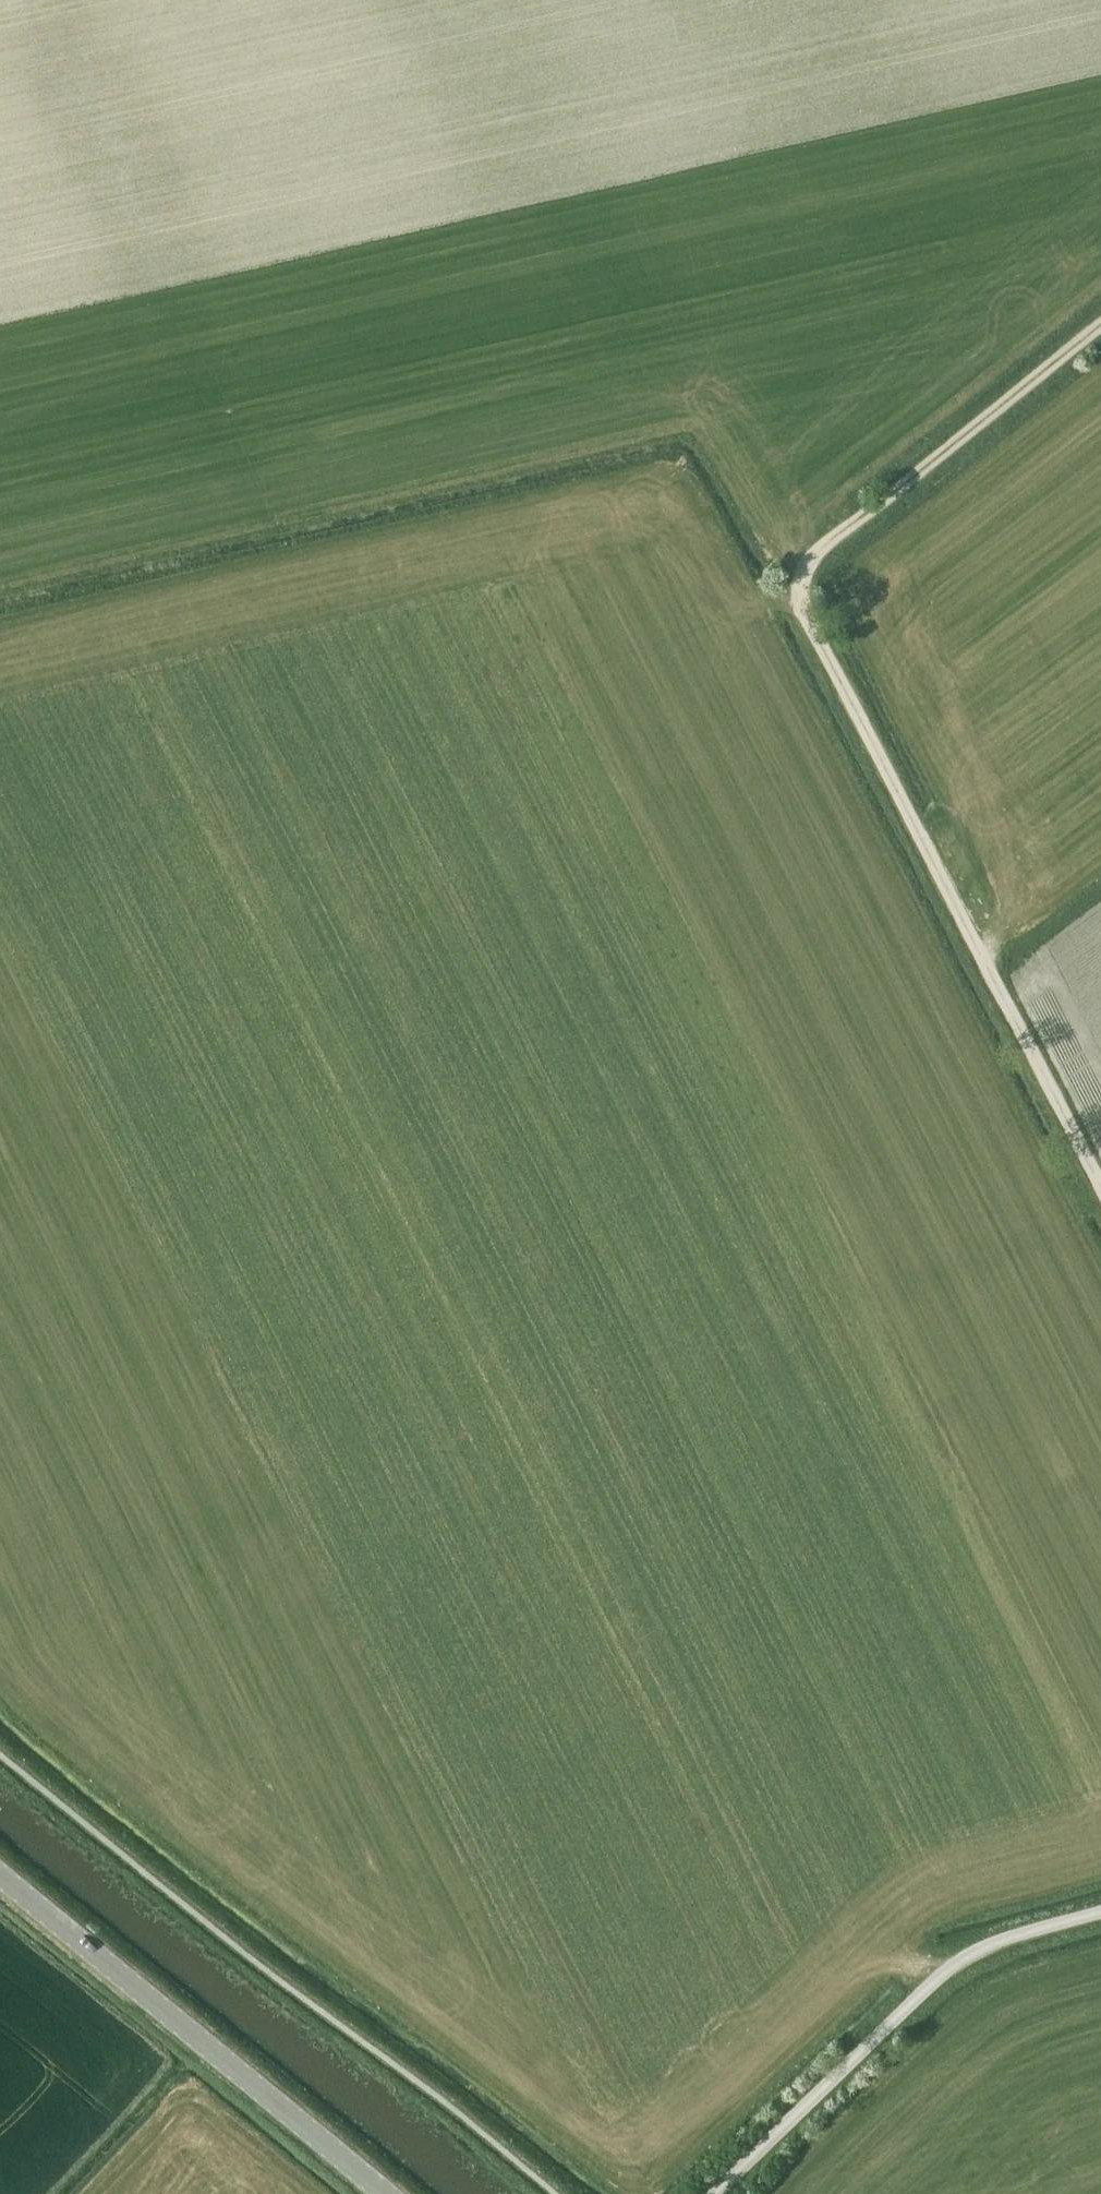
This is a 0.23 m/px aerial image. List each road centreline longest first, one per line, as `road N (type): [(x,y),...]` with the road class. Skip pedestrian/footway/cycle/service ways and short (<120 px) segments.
road 1 (track): [(1100,1199),(803,612),(804,575),(830,547),(1100,332)]
road 2 (secondary): [(386,2193),(0,1873)]
road 3 (unclassified): [(716,2193),(966,1961),(1100,1916)]

